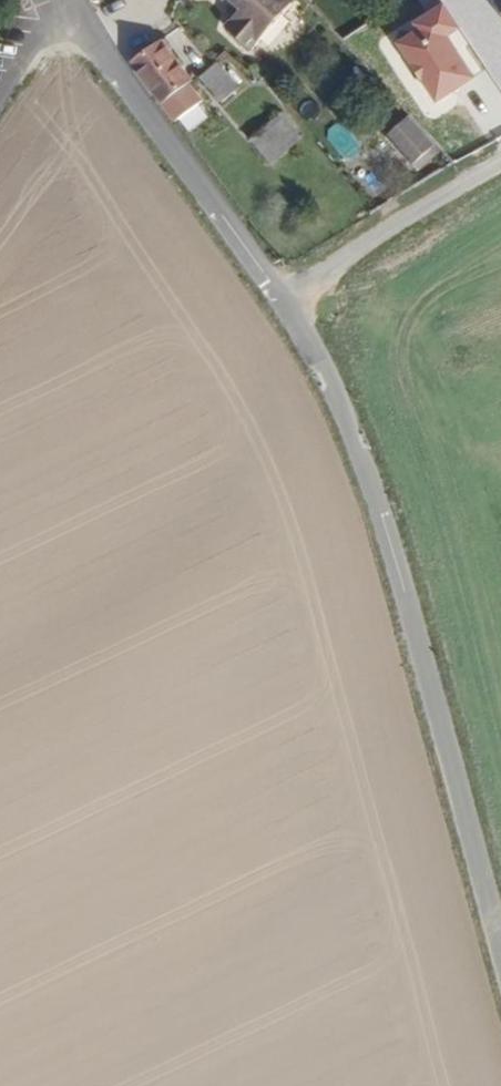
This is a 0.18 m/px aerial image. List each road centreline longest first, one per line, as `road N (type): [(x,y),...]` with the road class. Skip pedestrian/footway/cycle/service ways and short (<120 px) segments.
road 1 (tertiary): [(500,930),(378,477),(275,289)]
road 2 (tertiary): [(275,289),(78,0)]
road 3 (residential): [(275,289),(500,144)]

